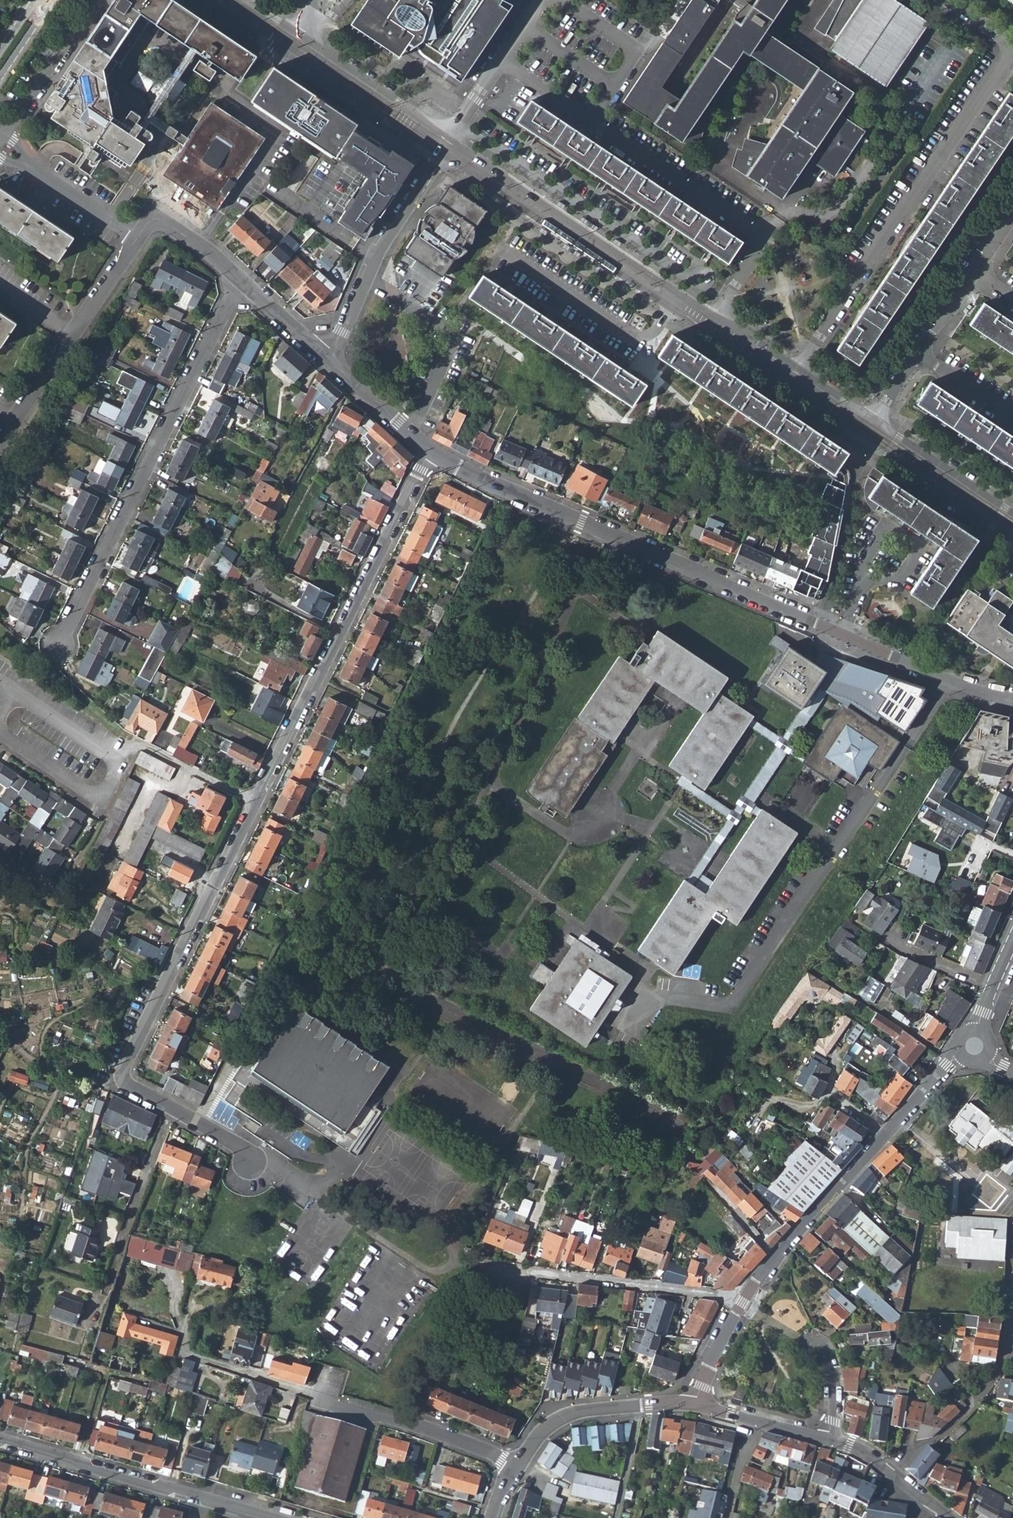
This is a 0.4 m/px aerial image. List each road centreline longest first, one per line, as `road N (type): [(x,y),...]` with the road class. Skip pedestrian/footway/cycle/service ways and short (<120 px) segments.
road 1 (residential): [(429,453),(126,1061),(130,1087),(171,1107)]
road 2 (residential): [(1012,700),(940,678),(429,453)]
road 3 (residential): [(56,646),(237,279)]
road 4 (residential): [(714,316),(761,247),(757,236),(500,64)]
road 5 (residential): [(1012,50),(797,368)]
road 6 (residential): [(742,1301),(807,1216),(954,1058),(975,1046)]
road 7 (residential): [(203,0),(440,151)]
road 8 (residential): [(680,295),(446,140)]
road 9 (residential): [(440,151),(672,307)]
road 10 (residential): [(472,1266),(742,1301)]
road 11 (residential): [(0,1442),(256,1517)]
road 12 (residential): [(446,140),(246,0)]
road 13 (residential): [(322,356),(440,151)]
road 14 (residential): [(672,307),(862,438)]
road 15 (residential): [(515,1466),(556,1417),(695,1405)]
road 16 (residential): [(515,1466),(327,1403)]
road 17 (residential): [(104,1293),(171,1107)]
road 18 (residential): [(177,1319),(189,1355),(327,1403)]
road 19 (residential): [(862,438),(1012,539)]
road 20 (residential): [(892,1475),(976,1402),(1008,1347)]
road 21 (residential): [(1012,513),(874,420)]
road 22 (residential): [(120,762),(98,799),(0,734)]
road 23 (residential): [(429,453),(322,356)]
road 24 (residential): [(136,237),(31,167)]

